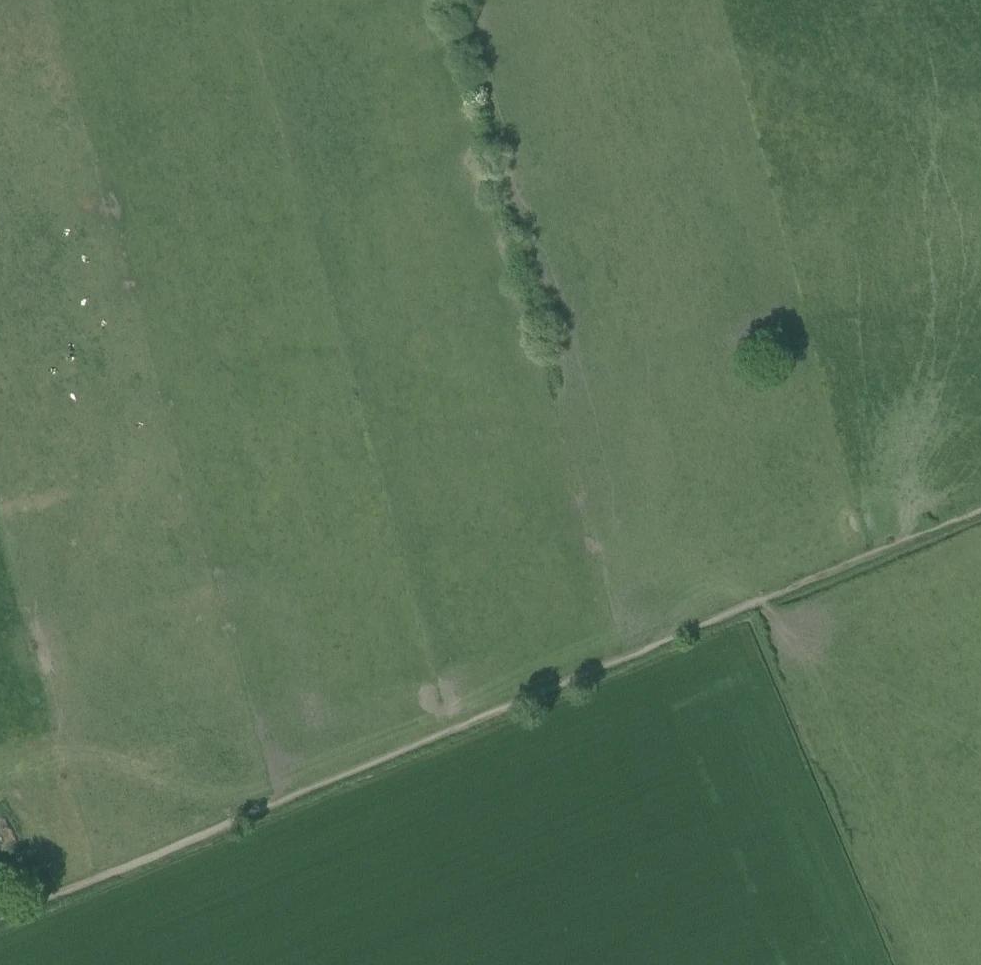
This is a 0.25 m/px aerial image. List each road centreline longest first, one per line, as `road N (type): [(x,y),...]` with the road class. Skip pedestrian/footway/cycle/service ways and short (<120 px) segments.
road 1 (track): [(0,915),(980,509)]

